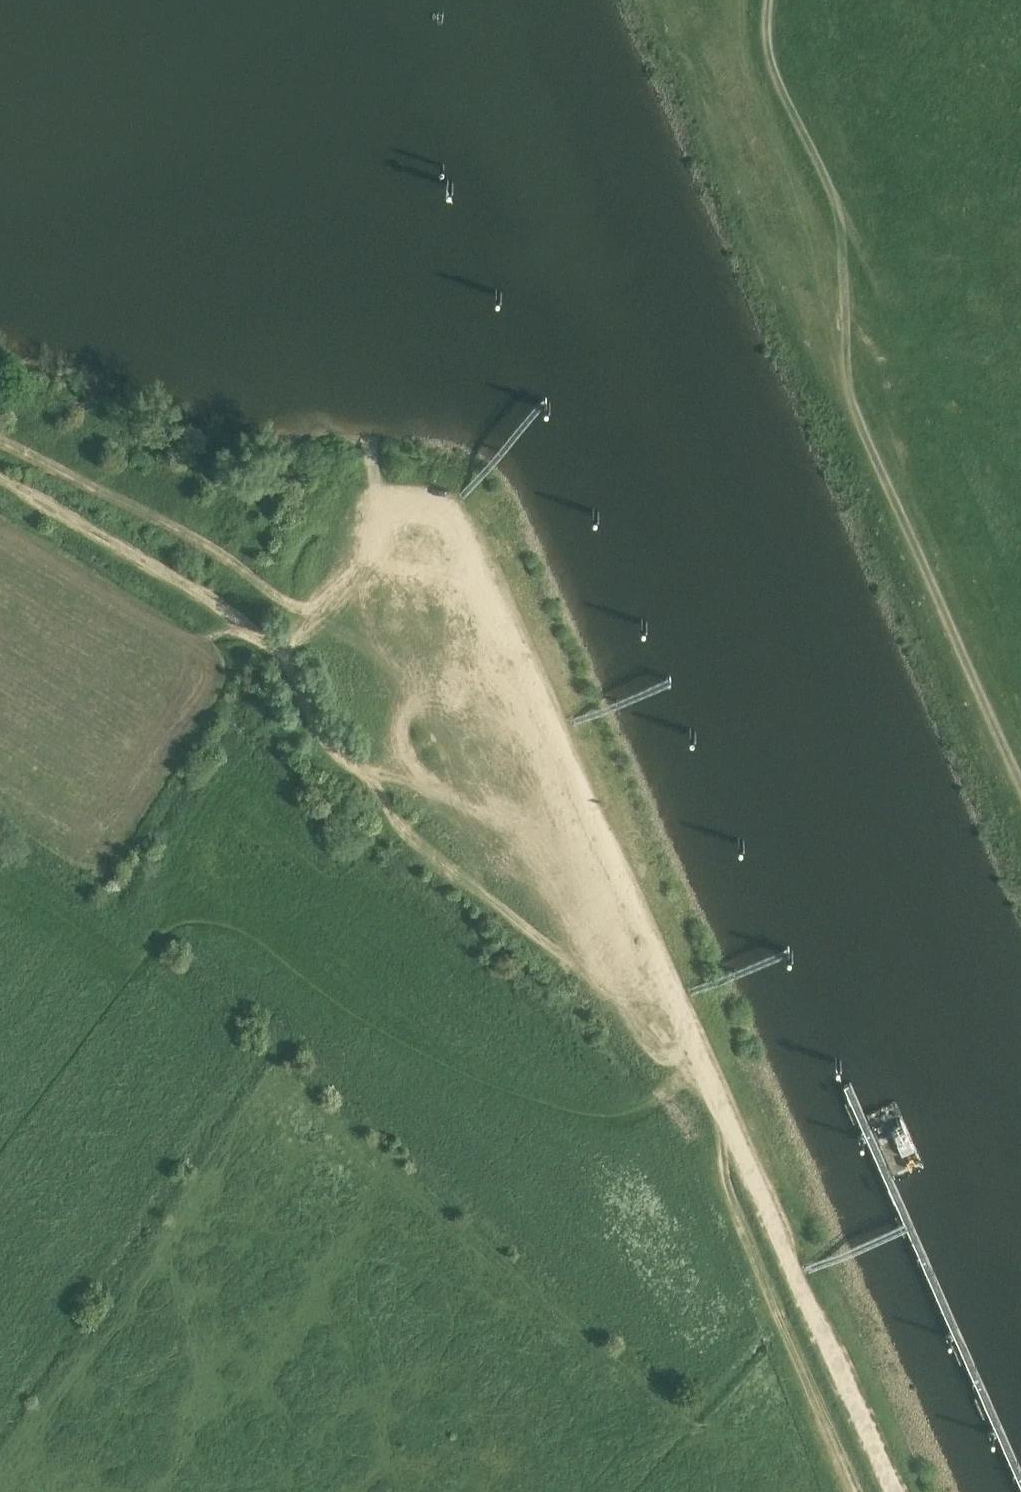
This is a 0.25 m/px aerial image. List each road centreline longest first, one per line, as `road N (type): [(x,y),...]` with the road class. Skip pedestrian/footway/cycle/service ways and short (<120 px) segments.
road 1 (track): [(714,1088),(451,508),(359,510)]
road 2 (track): [(892,1491),(714,1088)]

